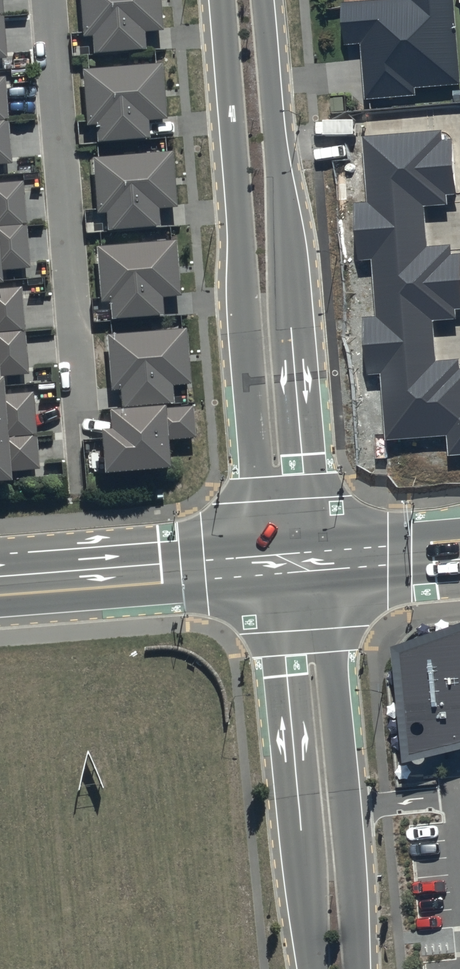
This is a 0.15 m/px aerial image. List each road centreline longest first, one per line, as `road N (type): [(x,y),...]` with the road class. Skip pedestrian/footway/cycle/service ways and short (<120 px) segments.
road 1 (tertiary): [(265,569),(222,0)]
road 2 (tertiary): [(263,0),(321,565)]
road 3 (tertiary): [(321,565),(358,968)]
road 4 (tertiary): [(312,968),(282,643),(265,569)]
road 5 (residential): [(49,0),(80,399)]
road 6 (secondary): [(0,590),(265,569)]
road 7 (secondary): [(321,565),(459,552)]

